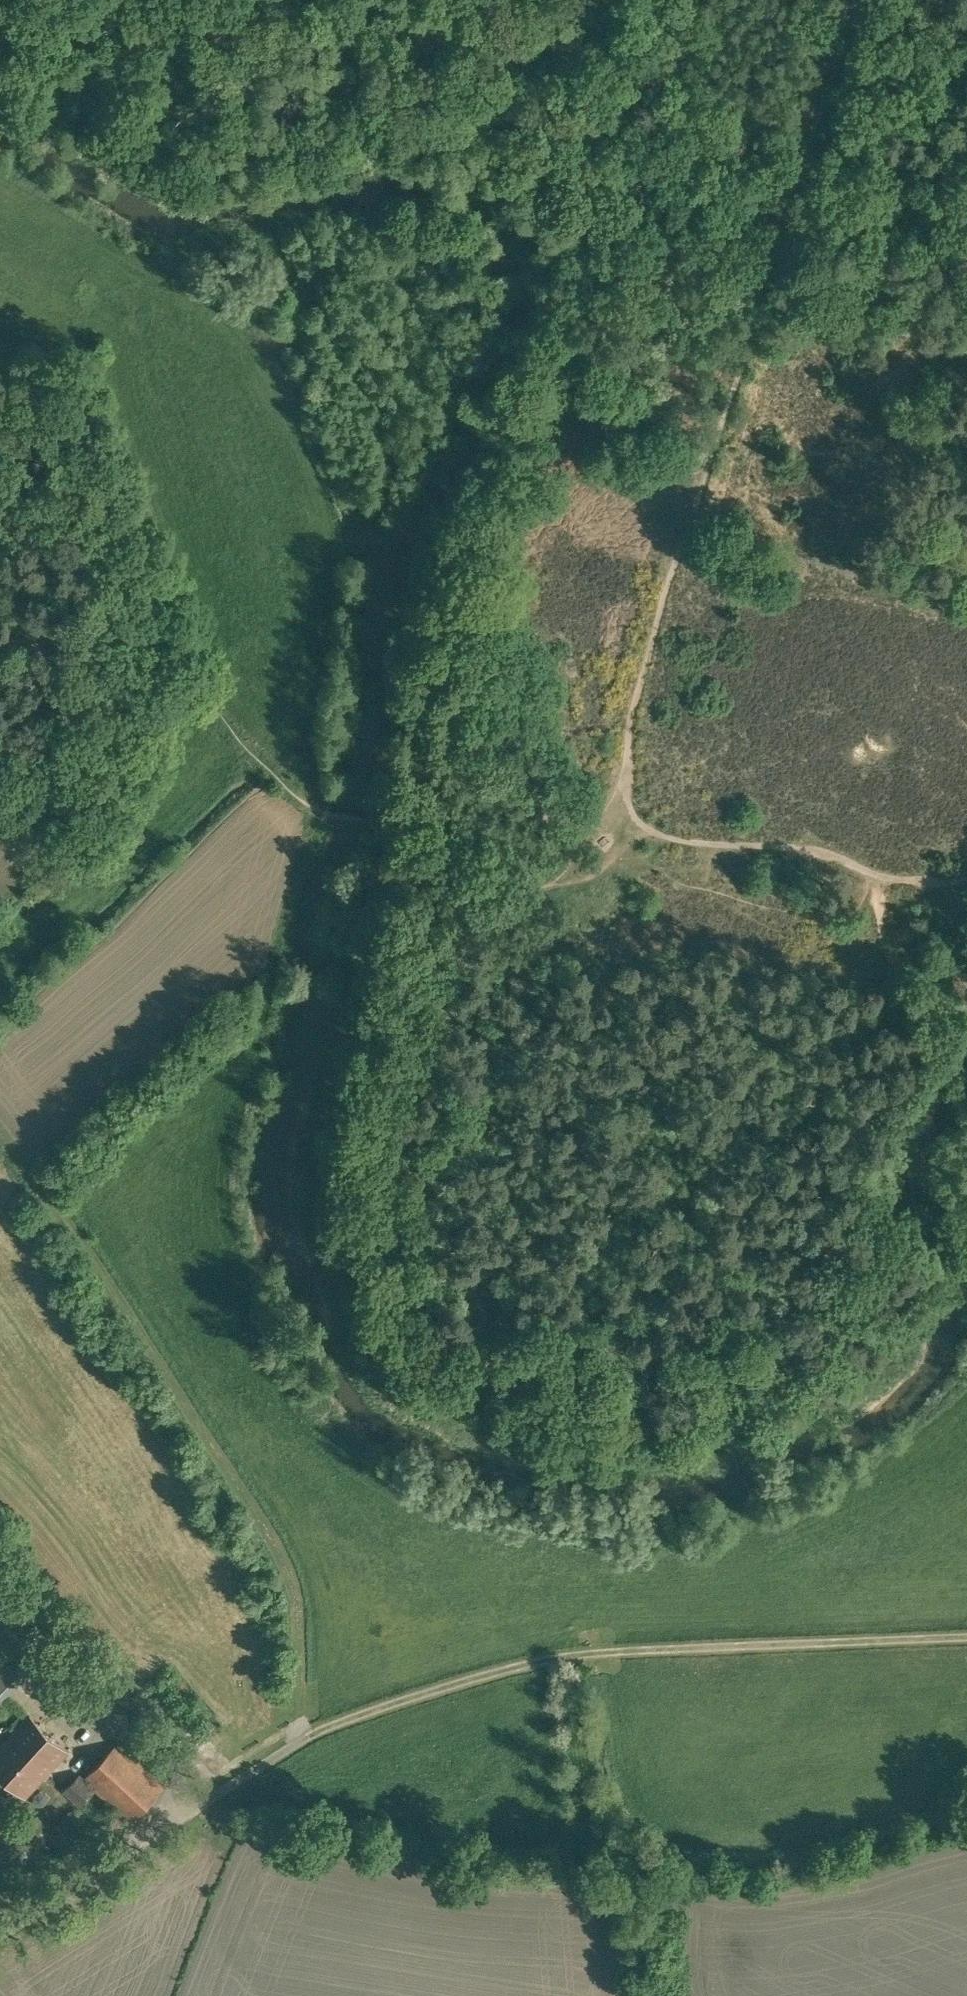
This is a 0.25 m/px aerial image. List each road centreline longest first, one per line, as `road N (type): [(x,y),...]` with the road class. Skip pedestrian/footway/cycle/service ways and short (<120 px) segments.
road 1 (track): [(306,1738),(449,1685),(564,1657),(966,1638)]

